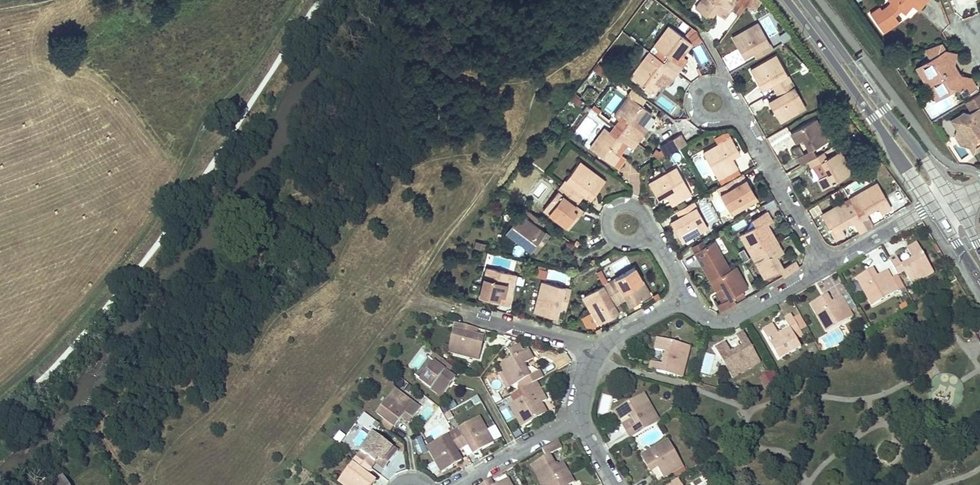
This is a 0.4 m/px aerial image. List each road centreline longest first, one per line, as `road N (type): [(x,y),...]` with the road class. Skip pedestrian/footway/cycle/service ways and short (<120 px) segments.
road 1 (secondary): [(795,0),(944,204)]
road 2 (residential): [(828,266),(746,125),(729,110)]
road 3 (residential): [(828,266),(730,321),(707,319),(685,300)]
road 4 (residential): [(593,352),(459,314)]
road 5 (residential): [(580,419),(459,484)]
road 6 (residential): [(944,204),(828,266)]

